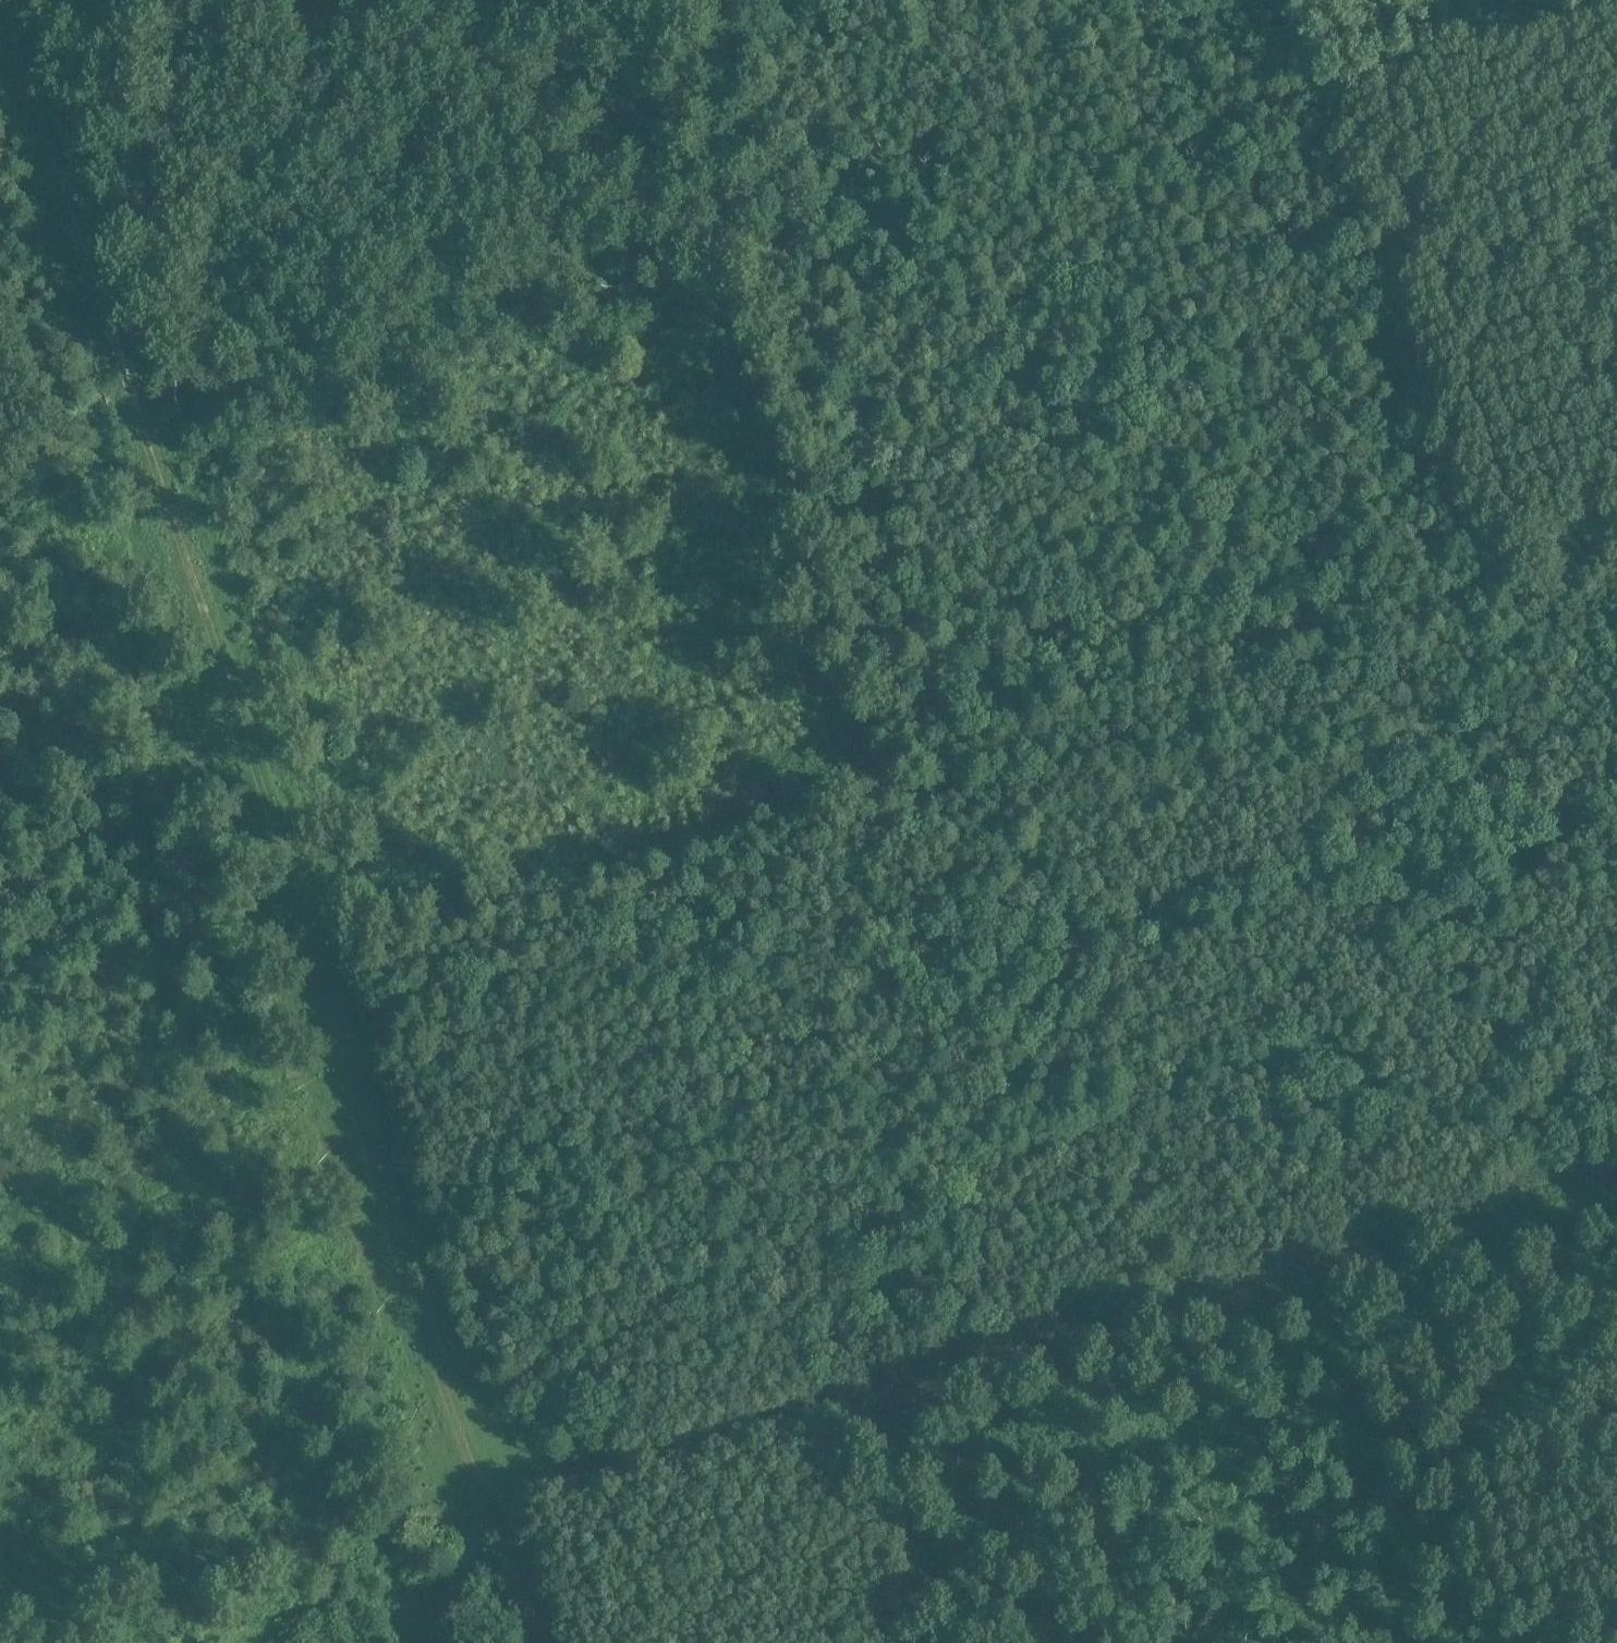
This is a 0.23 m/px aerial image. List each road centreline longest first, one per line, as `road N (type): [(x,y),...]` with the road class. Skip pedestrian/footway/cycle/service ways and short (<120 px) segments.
road 1 (track): [(0,16),(484,1497),(438,1642)]

